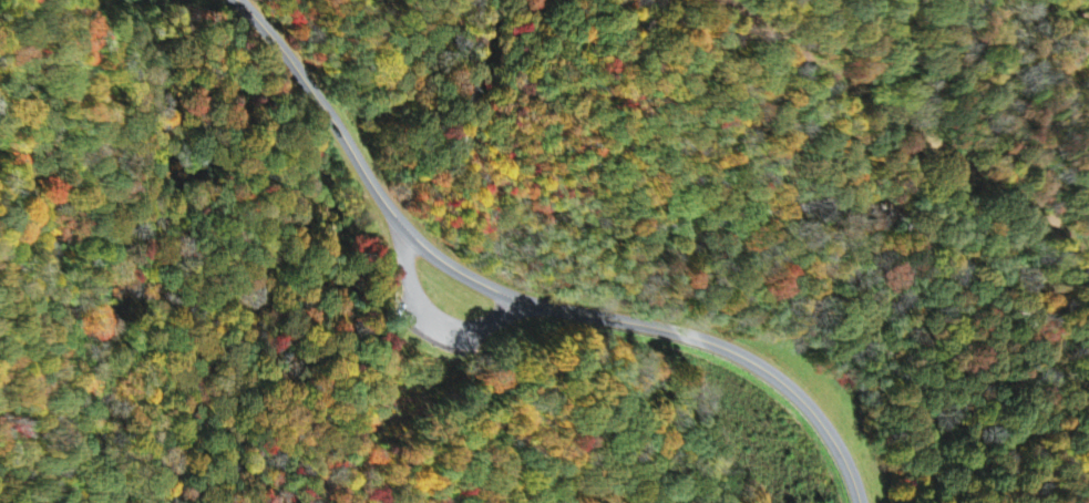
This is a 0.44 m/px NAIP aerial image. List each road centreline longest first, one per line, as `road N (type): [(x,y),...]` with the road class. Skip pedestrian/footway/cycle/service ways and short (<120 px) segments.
road 1 (residential): [(993,502),(1042,372),(1044,337),(1030,307),(896,212),(864,199),(628,230),(579,225),(515,201),(489,179),(471,148),(491,31),(486,0)]
road 2 (secondary): [(243,0),(288,49),(398,214),(438,253),(525,299),(680,331),(752,359),(813,409),(862,502)]

